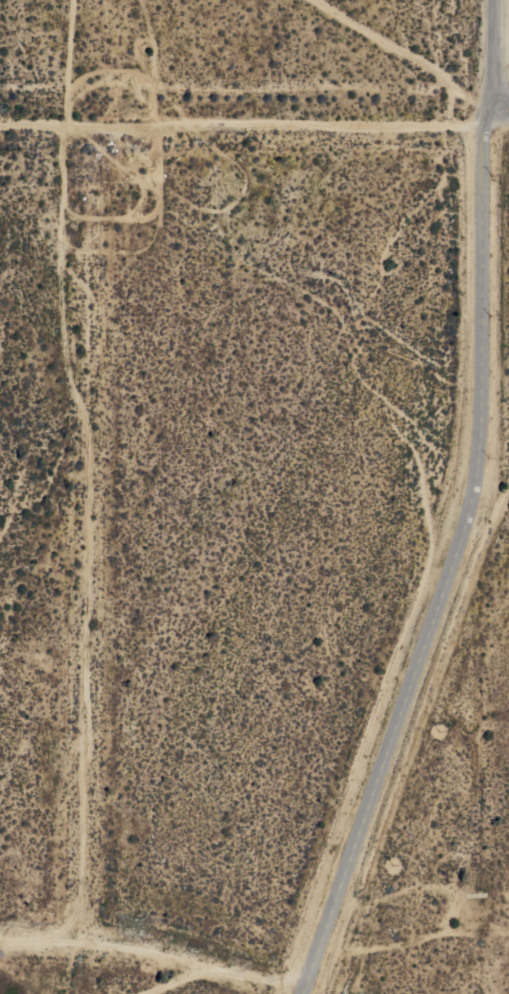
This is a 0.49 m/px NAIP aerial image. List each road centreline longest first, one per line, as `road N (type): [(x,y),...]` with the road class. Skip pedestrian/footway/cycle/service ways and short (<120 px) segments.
road 1 (residential): [(485,120),(482,446),(472,515),(304,993)]
road 2 (residential): [(0,129),(469,128),(485,120)]
road 3 (residential): [(0,968),(304,993)]
road 4 (residential): [(497,0),(497,90),(485,120)]

